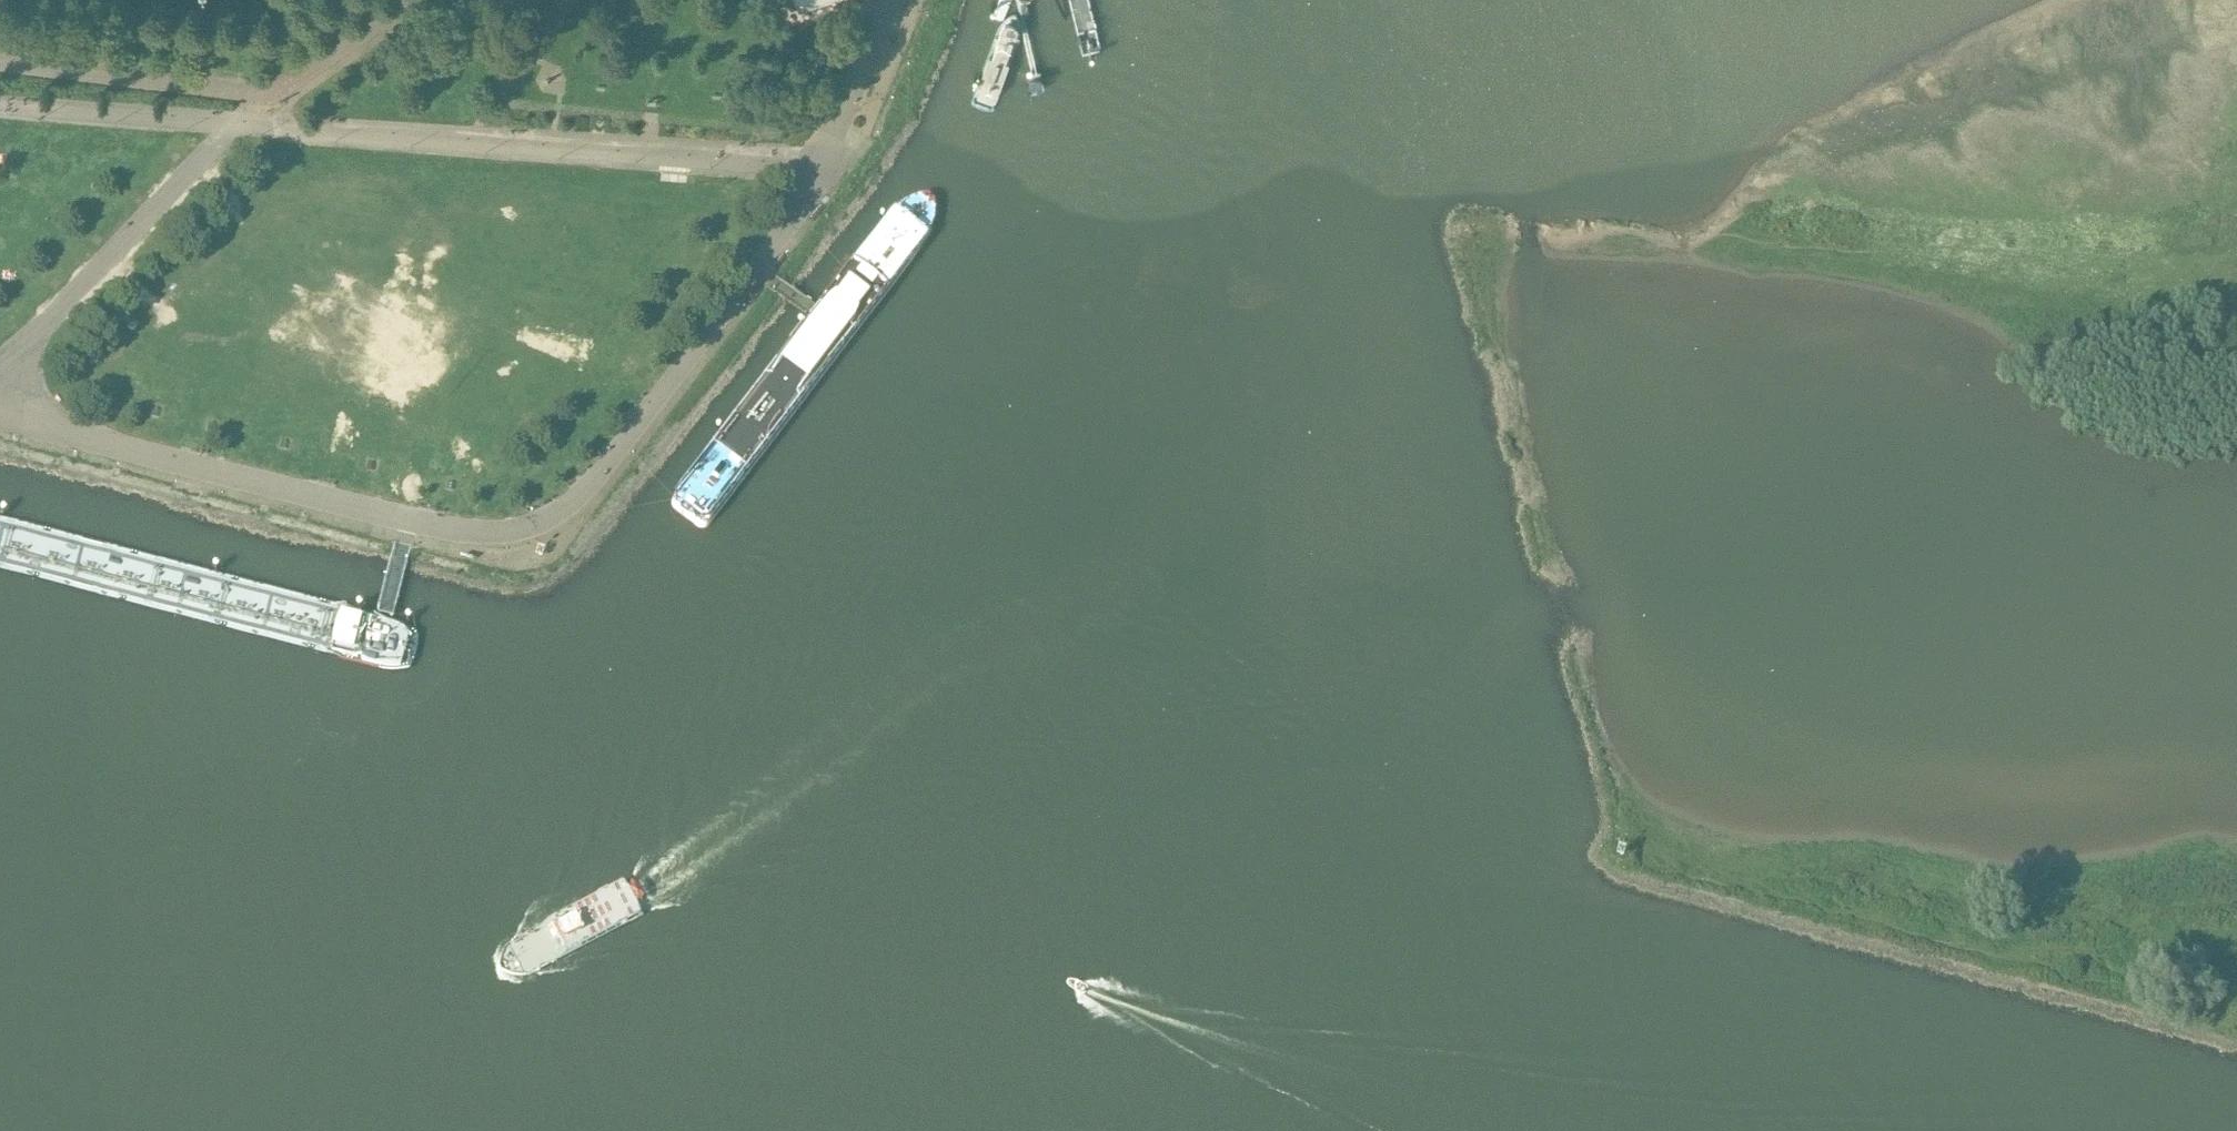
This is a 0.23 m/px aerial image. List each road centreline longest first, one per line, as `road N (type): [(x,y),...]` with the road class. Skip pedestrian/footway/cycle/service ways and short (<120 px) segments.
road 1 (unclassified): [(411,0),(263,92),(0,61)]

